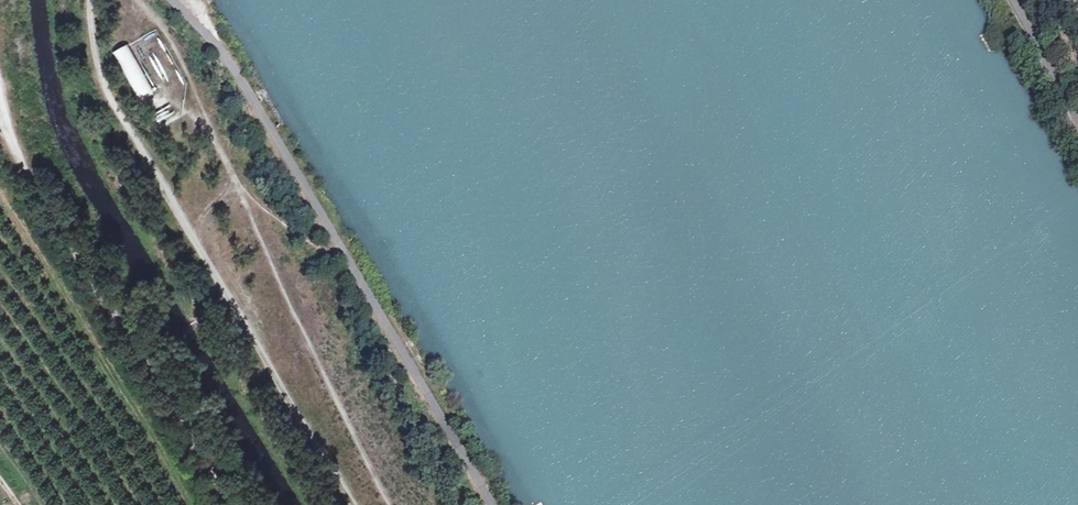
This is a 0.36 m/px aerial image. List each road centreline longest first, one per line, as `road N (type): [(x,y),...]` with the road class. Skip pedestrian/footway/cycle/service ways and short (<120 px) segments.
road 1 (track): [(90,0),(99,80),(111,103),(176,205),(208,206),(234,184),(389,504)]
road 2 (track): [(0,102),(17,159),(234,504)]
road 3 (track): [(354,504),(176,205)]
road 4 (track): [(358,278),(234,184)]

